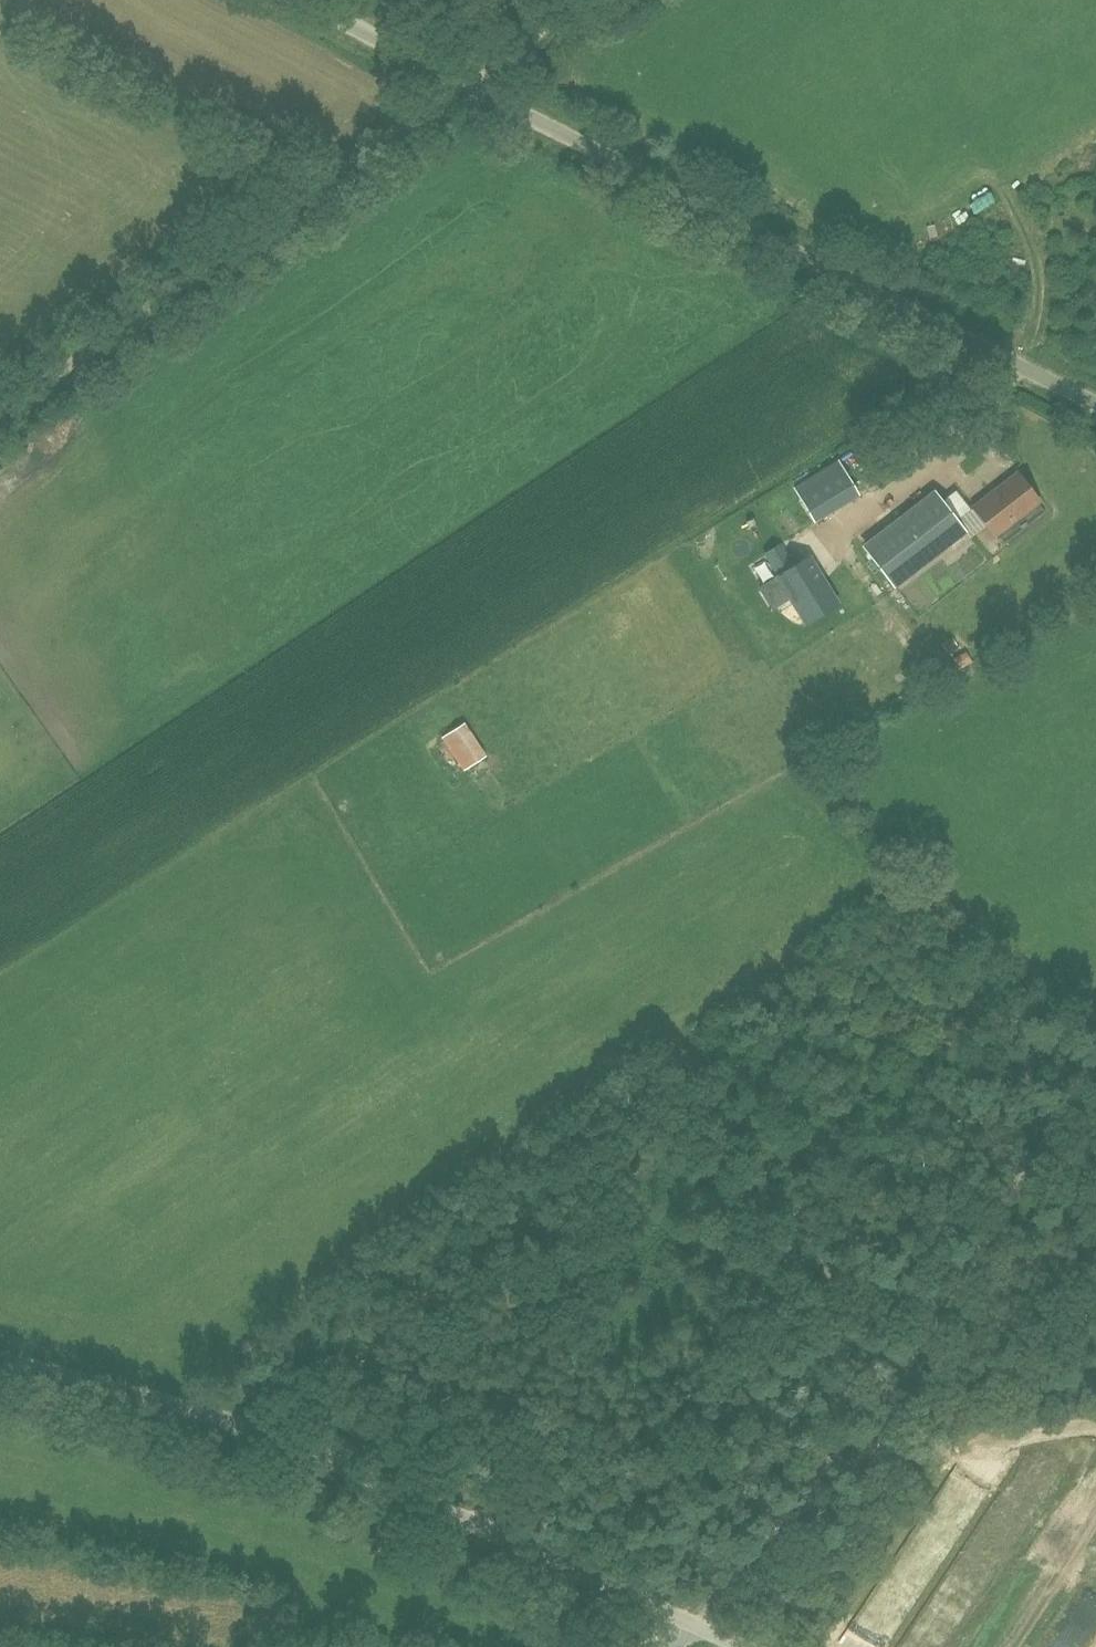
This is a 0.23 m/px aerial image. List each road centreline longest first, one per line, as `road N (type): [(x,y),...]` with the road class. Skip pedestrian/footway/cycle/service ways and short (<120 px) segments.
road 1 (unclassified): [(1095,405),(298,0)]
road 2 (unclassified): [(743,1646),(366,1475),(181,1405),(0,1359)]
road 3 (track): [(0,407),(576,0)]
road 4 (track): [(1095,1054),(838,1464)]
road 5 (track): [(486,1528),(512,1500),(838,1464)]
road 6 (track): [(838,1464),(1095,1424)]
road 7 (track): [(838,1464),(686,1621)]

